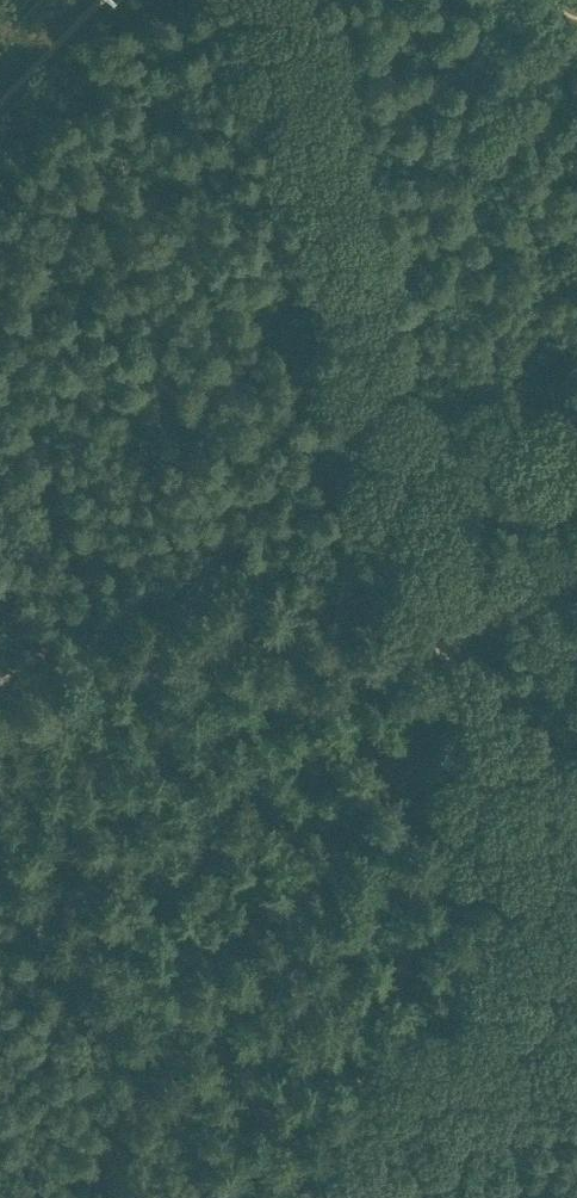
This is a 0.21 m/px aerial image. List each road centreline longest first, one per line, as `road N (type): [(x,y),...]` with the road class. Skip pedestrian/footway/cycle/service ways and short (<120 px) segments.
road 1 (track): [(538,990),(387,441)]
road 2 (track): [(387,441),(0,683)]
road 3 (track): [(387,441),(278,47)]

